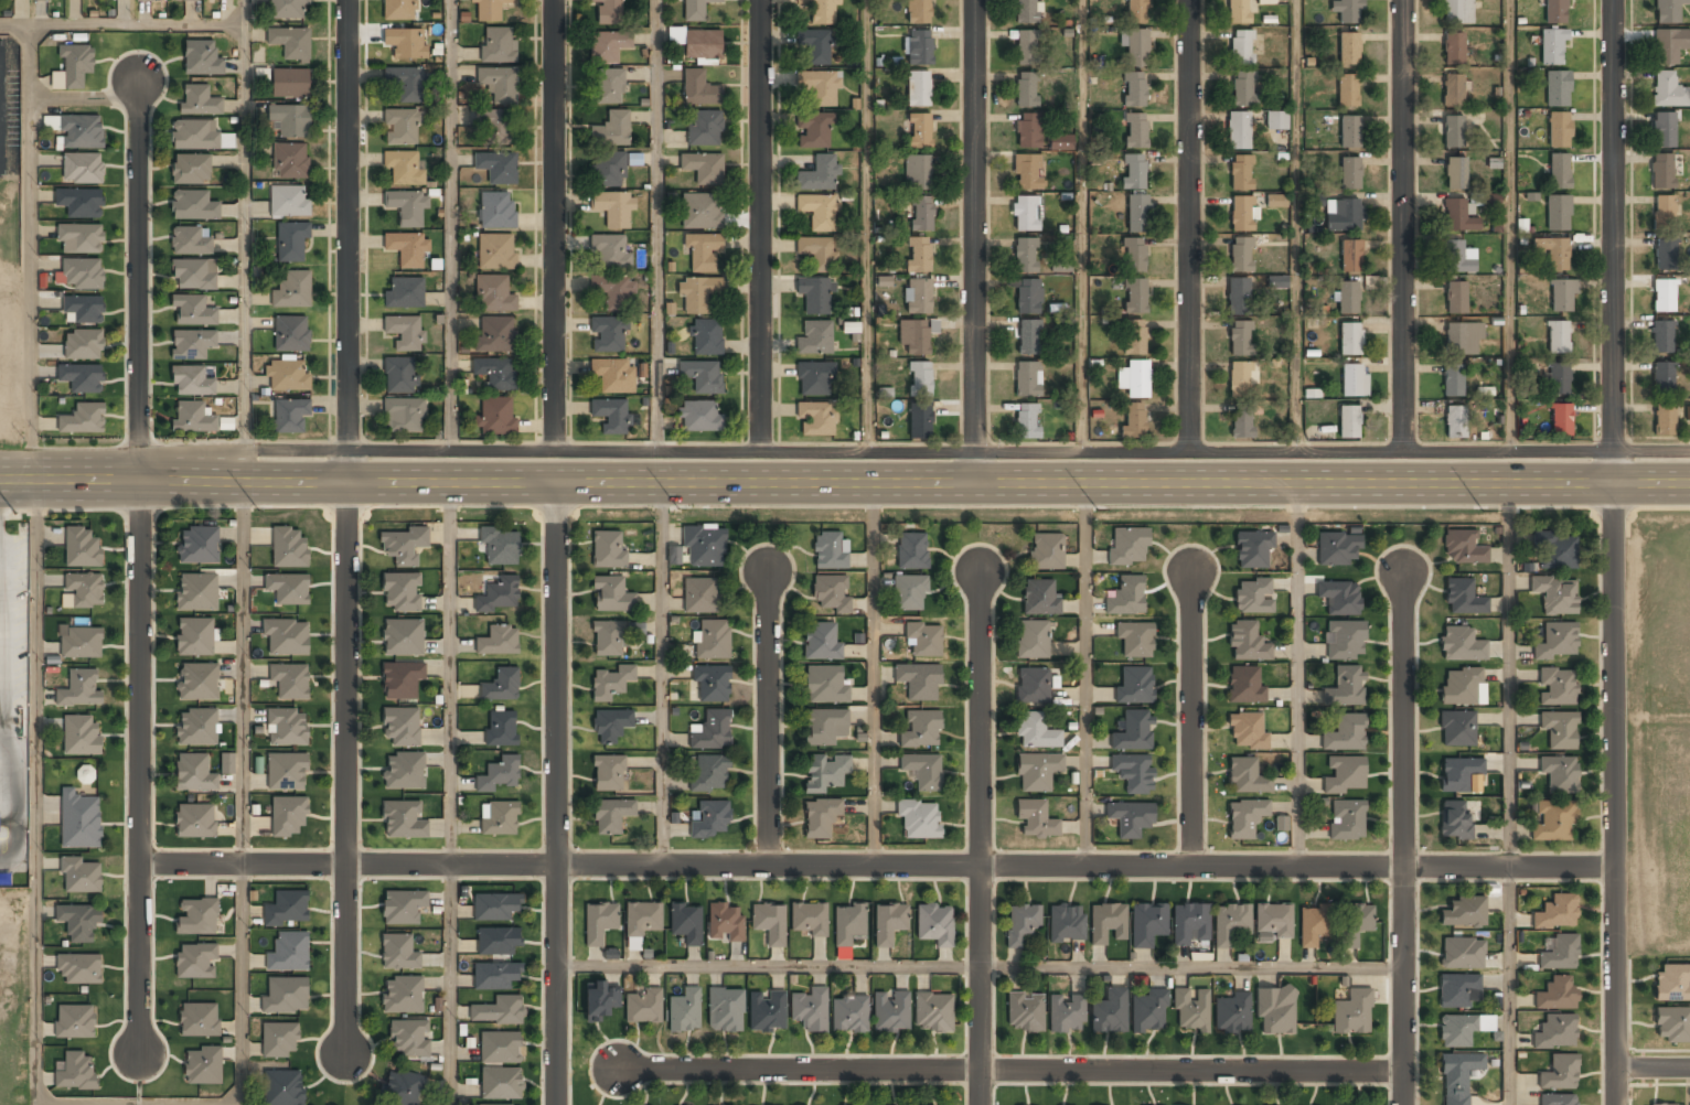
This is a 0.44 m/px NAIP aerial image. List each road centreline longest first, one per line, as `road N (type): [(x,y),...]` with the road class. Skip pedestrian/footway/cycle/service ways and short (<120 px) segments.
road 1 (secondary): [(139,481),(1689,484)]
road 2 (residential): [(1689,451),(254,451),(207,482)]
road 3 (residential): [(1616,865),(556,860),(140,868)]
road 4 (residential): [(351,0),(346,1053)]
road 5 (residential): [(613,1070),(1406,1073)]
road 6 (residential): [(1614,484),(1618,1104)]
road 7 (residential): [(139,481),(137,1056)]
road 8 (residential): [(977,566),(979,1104)]
road 9 (residential): [(1406,566),(1406,1104)]
road 10 (residential): [(976,0),(975,485)]
road 11 (residential): [(1617,0),(1614,484)]
road 12 (residential): [(761,0),(760,451)]
road 13 (residential): [(1405,0),(1404,451)]
road 14 (residential): [(554,0),(555,451)]
road 15 (residential): [(1190,0),(1190,451)]
road 16 (residential): [(138,77),(139,481)]
road 17 (residential): [(556,482),(556,860)]
road 18 (residential): [(1197,561),(1196,866)]
road 19 (residential): [(768,567),(764,862)]
road 20 (residential): [(556,860),(559,1104)]
road 21 (secondary): [(0,480),(139,481)]

